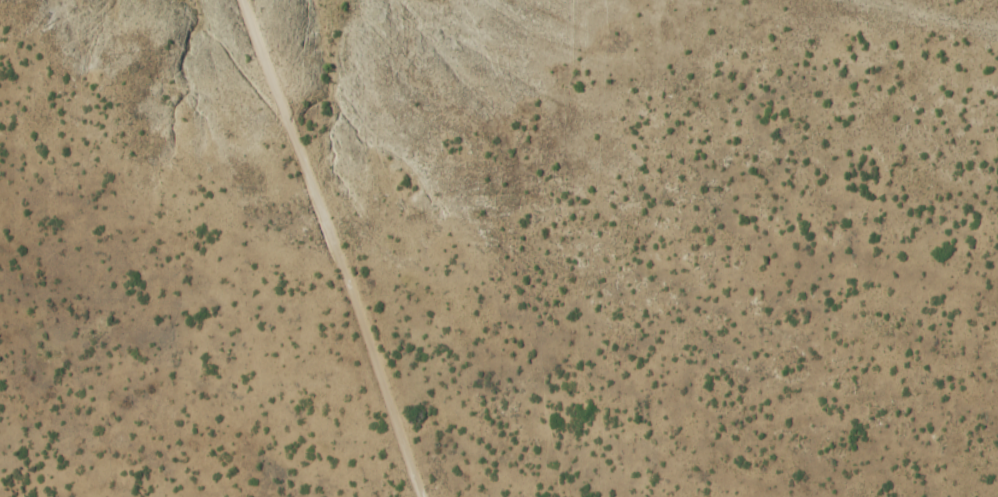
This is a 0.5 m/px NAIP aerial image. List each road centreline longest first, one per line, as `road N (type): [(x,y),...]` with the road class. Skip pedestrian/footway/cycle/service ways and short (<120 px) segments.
road 1 (residential): [(443,496),(259,0)]

